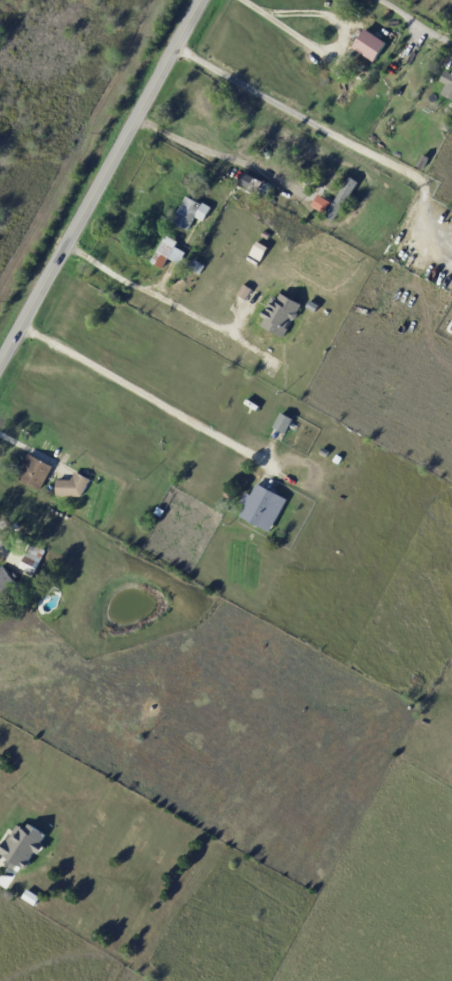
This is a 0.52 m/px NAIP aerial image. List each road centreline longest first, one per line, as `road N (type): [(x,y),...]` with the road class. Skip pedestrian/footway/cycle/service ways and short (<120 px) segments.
road 1 (residential): [(200,0),(0,360)]

